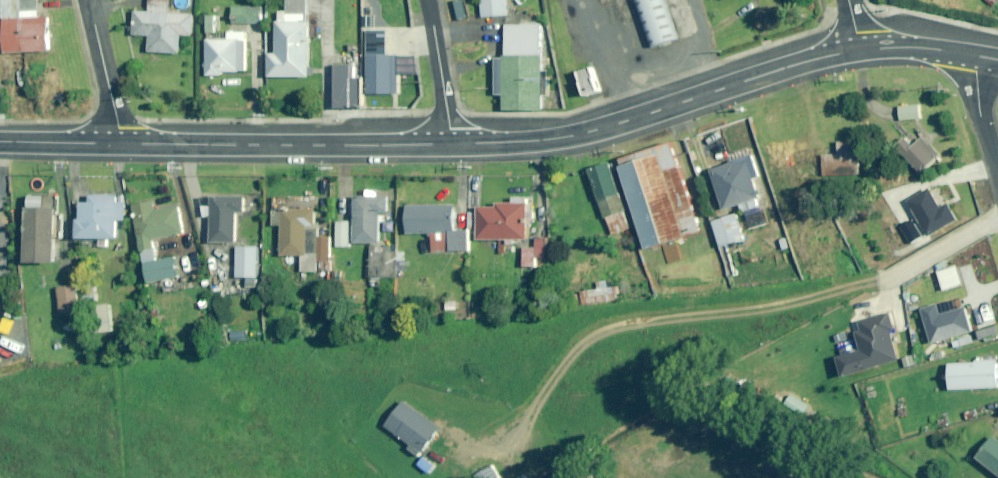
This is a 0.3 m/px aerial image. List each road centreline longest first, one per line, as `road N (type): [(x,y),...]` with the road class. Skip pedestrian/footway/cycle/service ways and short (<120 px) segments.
road 1 (unclassified): [(451,145),(599,131),(861,52)]
road 2 (unclassified): [(121,145),(451,145)]
road 3 (residential): [(92,0),(121,145)]
road 4 (residential): [(429,0),(451,145)]
road 5 (unclassified): [(0,142),(121,145)]
road 6 (residential): [(997,176),(976,98),(979,59)]

